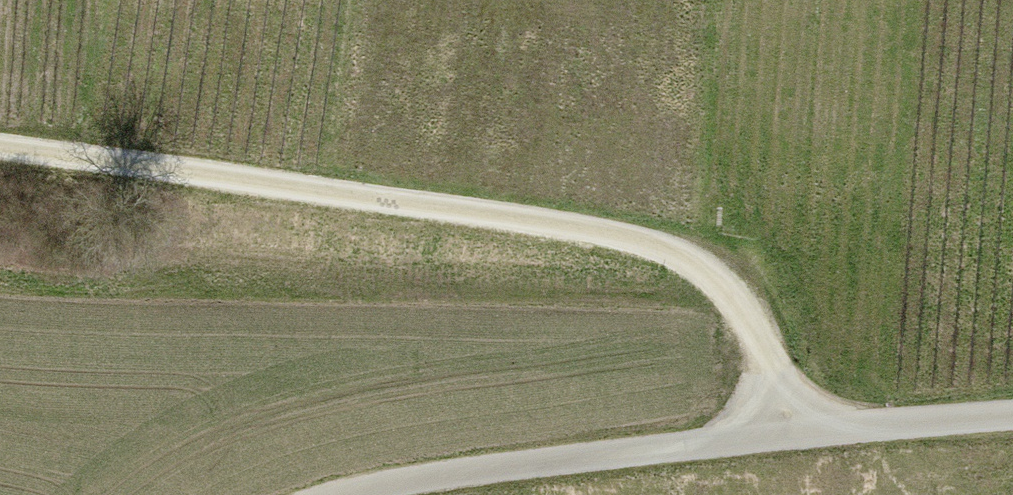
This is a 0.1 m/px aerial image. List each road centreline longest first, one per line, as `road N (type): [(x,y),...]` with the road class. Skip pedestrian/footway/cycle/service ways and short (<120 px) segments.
road 1 (track): [(782,431),(774,371),(747,310),(705,267),(635,237),(0,146)]
road 2 (track): [(782,431),(345,494)]
road 3 (track): [(1012,419),(782,431)]

